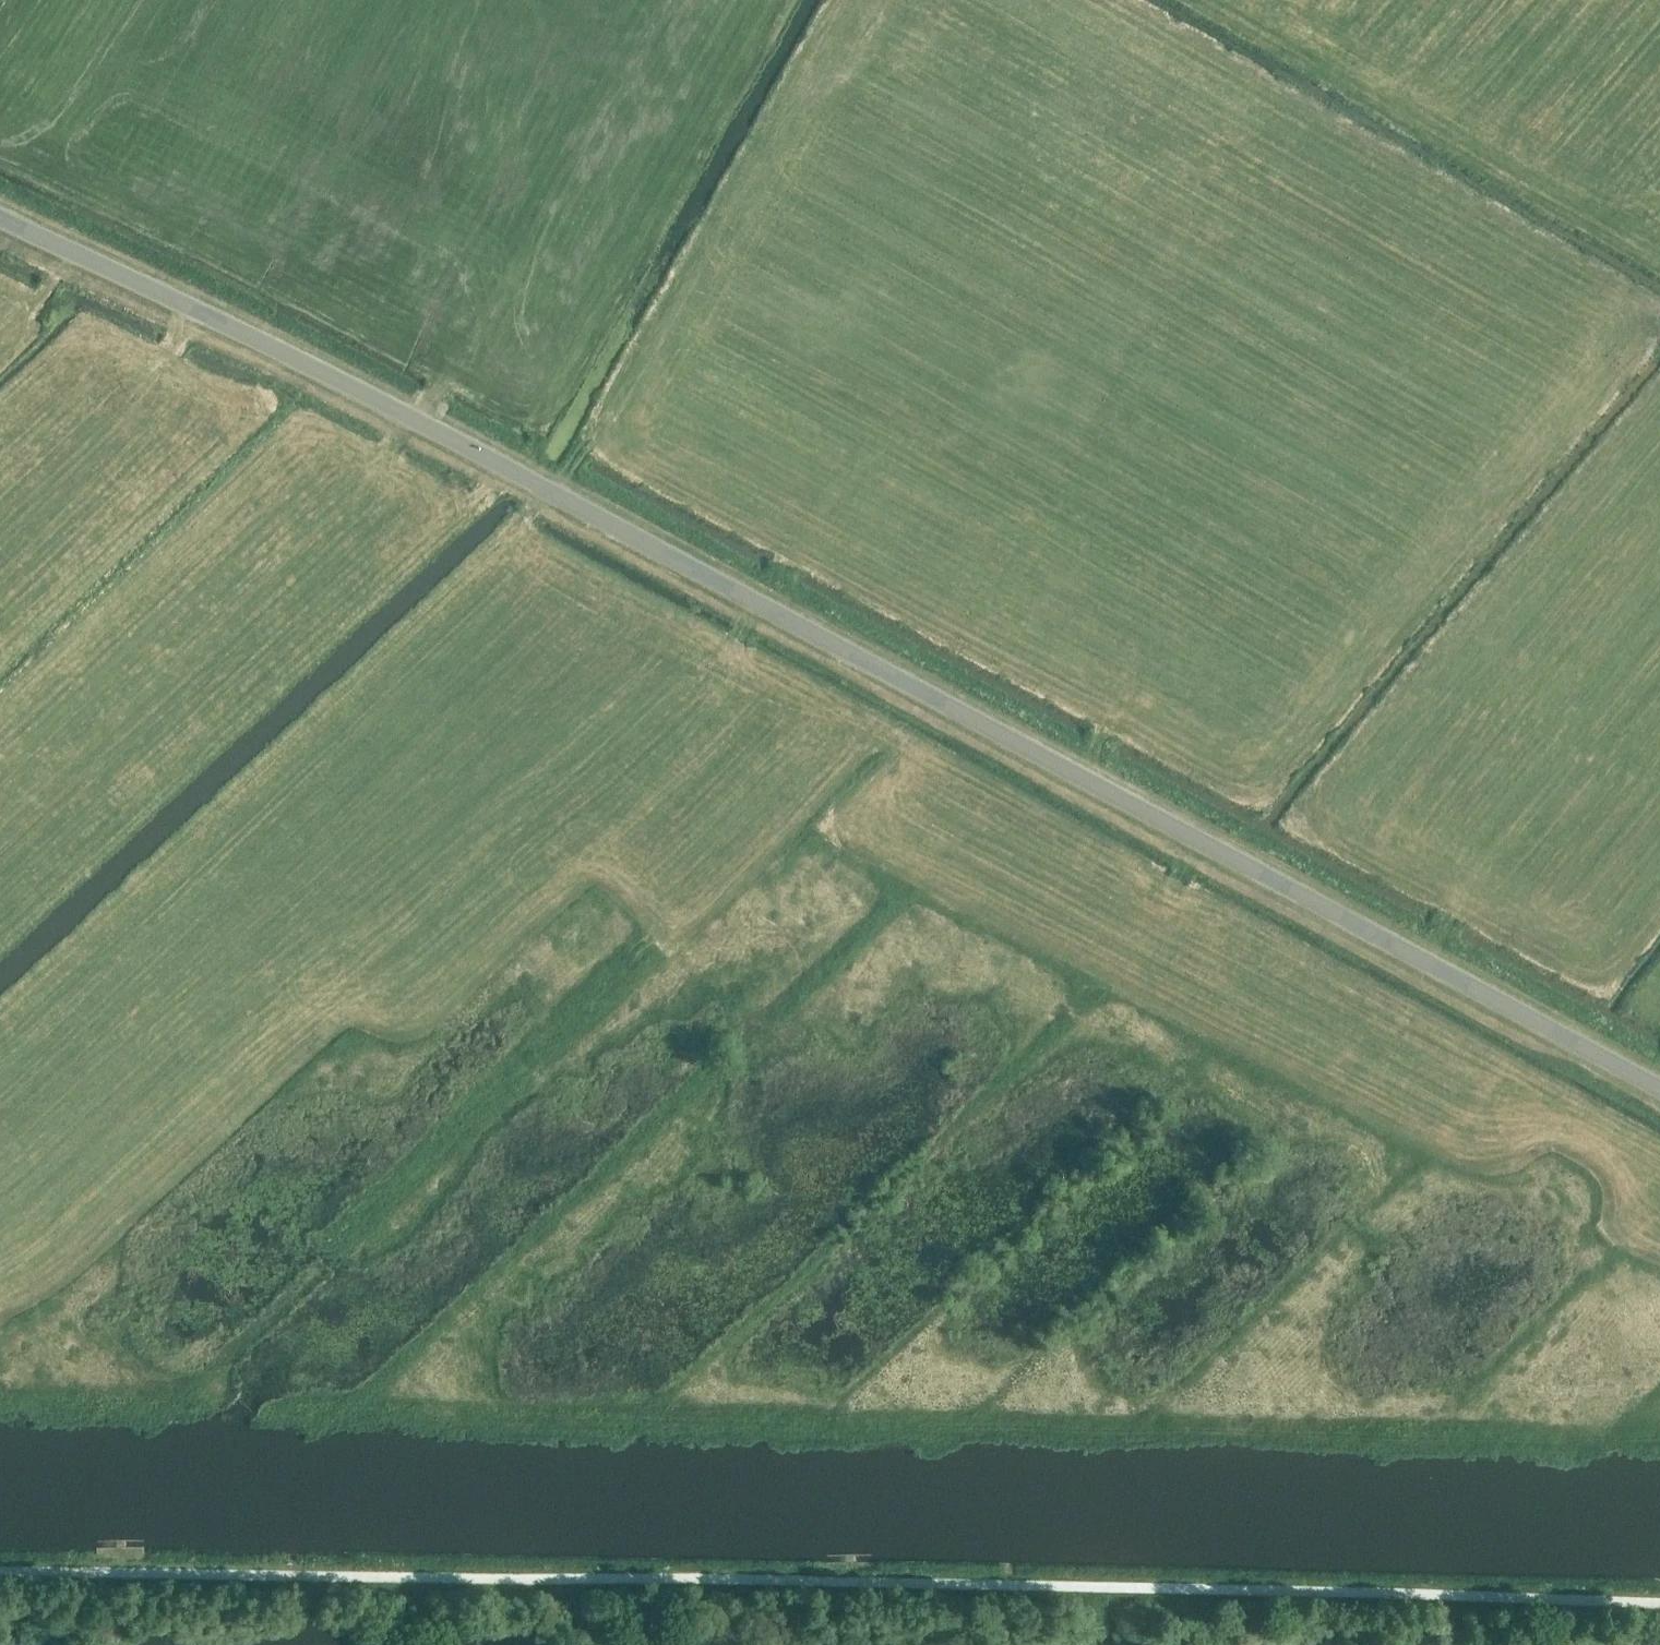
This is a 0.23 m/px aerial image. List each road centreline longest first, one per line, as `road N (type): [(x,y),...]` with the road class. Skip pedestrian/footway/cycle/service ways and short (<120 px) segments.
road 1 (tertiary): [(1659,1088),(566,500),(0,216)]
road 2 (track): [(1659,1614),(0,1581)]

